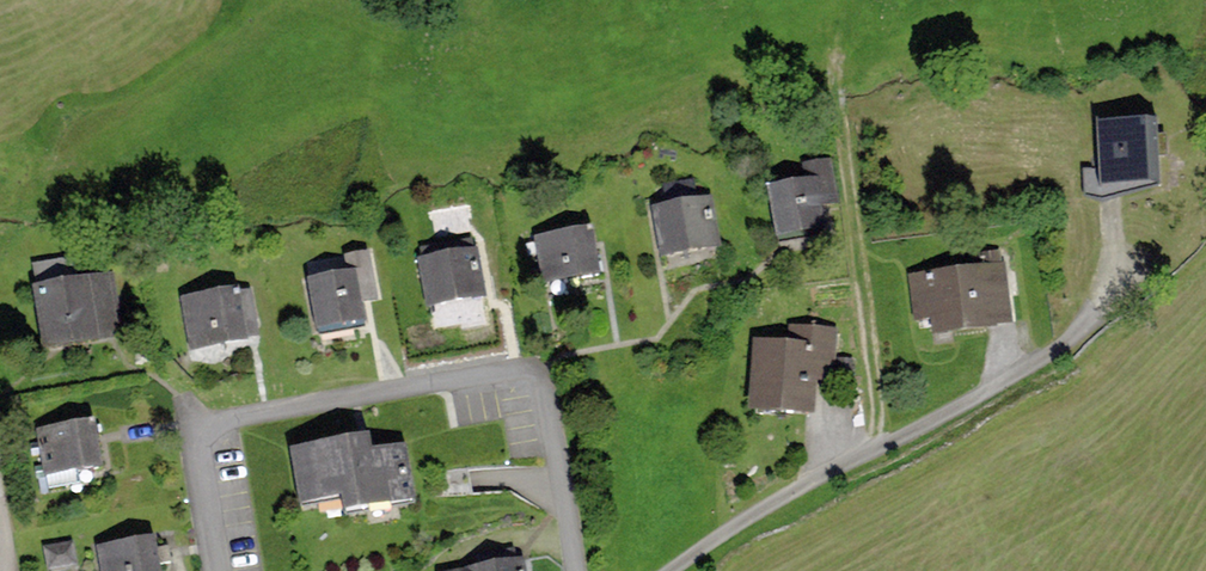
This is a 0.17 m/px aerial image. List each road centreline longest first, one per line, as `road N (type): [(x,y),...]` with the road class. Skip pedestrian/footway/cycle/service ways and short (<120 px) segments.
road 1 (residential): [(579,570),(545,378),(520,369),(205,424),(196,447),(218,570)]
road 2 (residential): [(667,570),(852,456),(986,393),(1067,343),(1109,281),(1117,248),(1112,207)]
road 3 (track): [(846,14),(834,85),(846,134),(875,446)]

